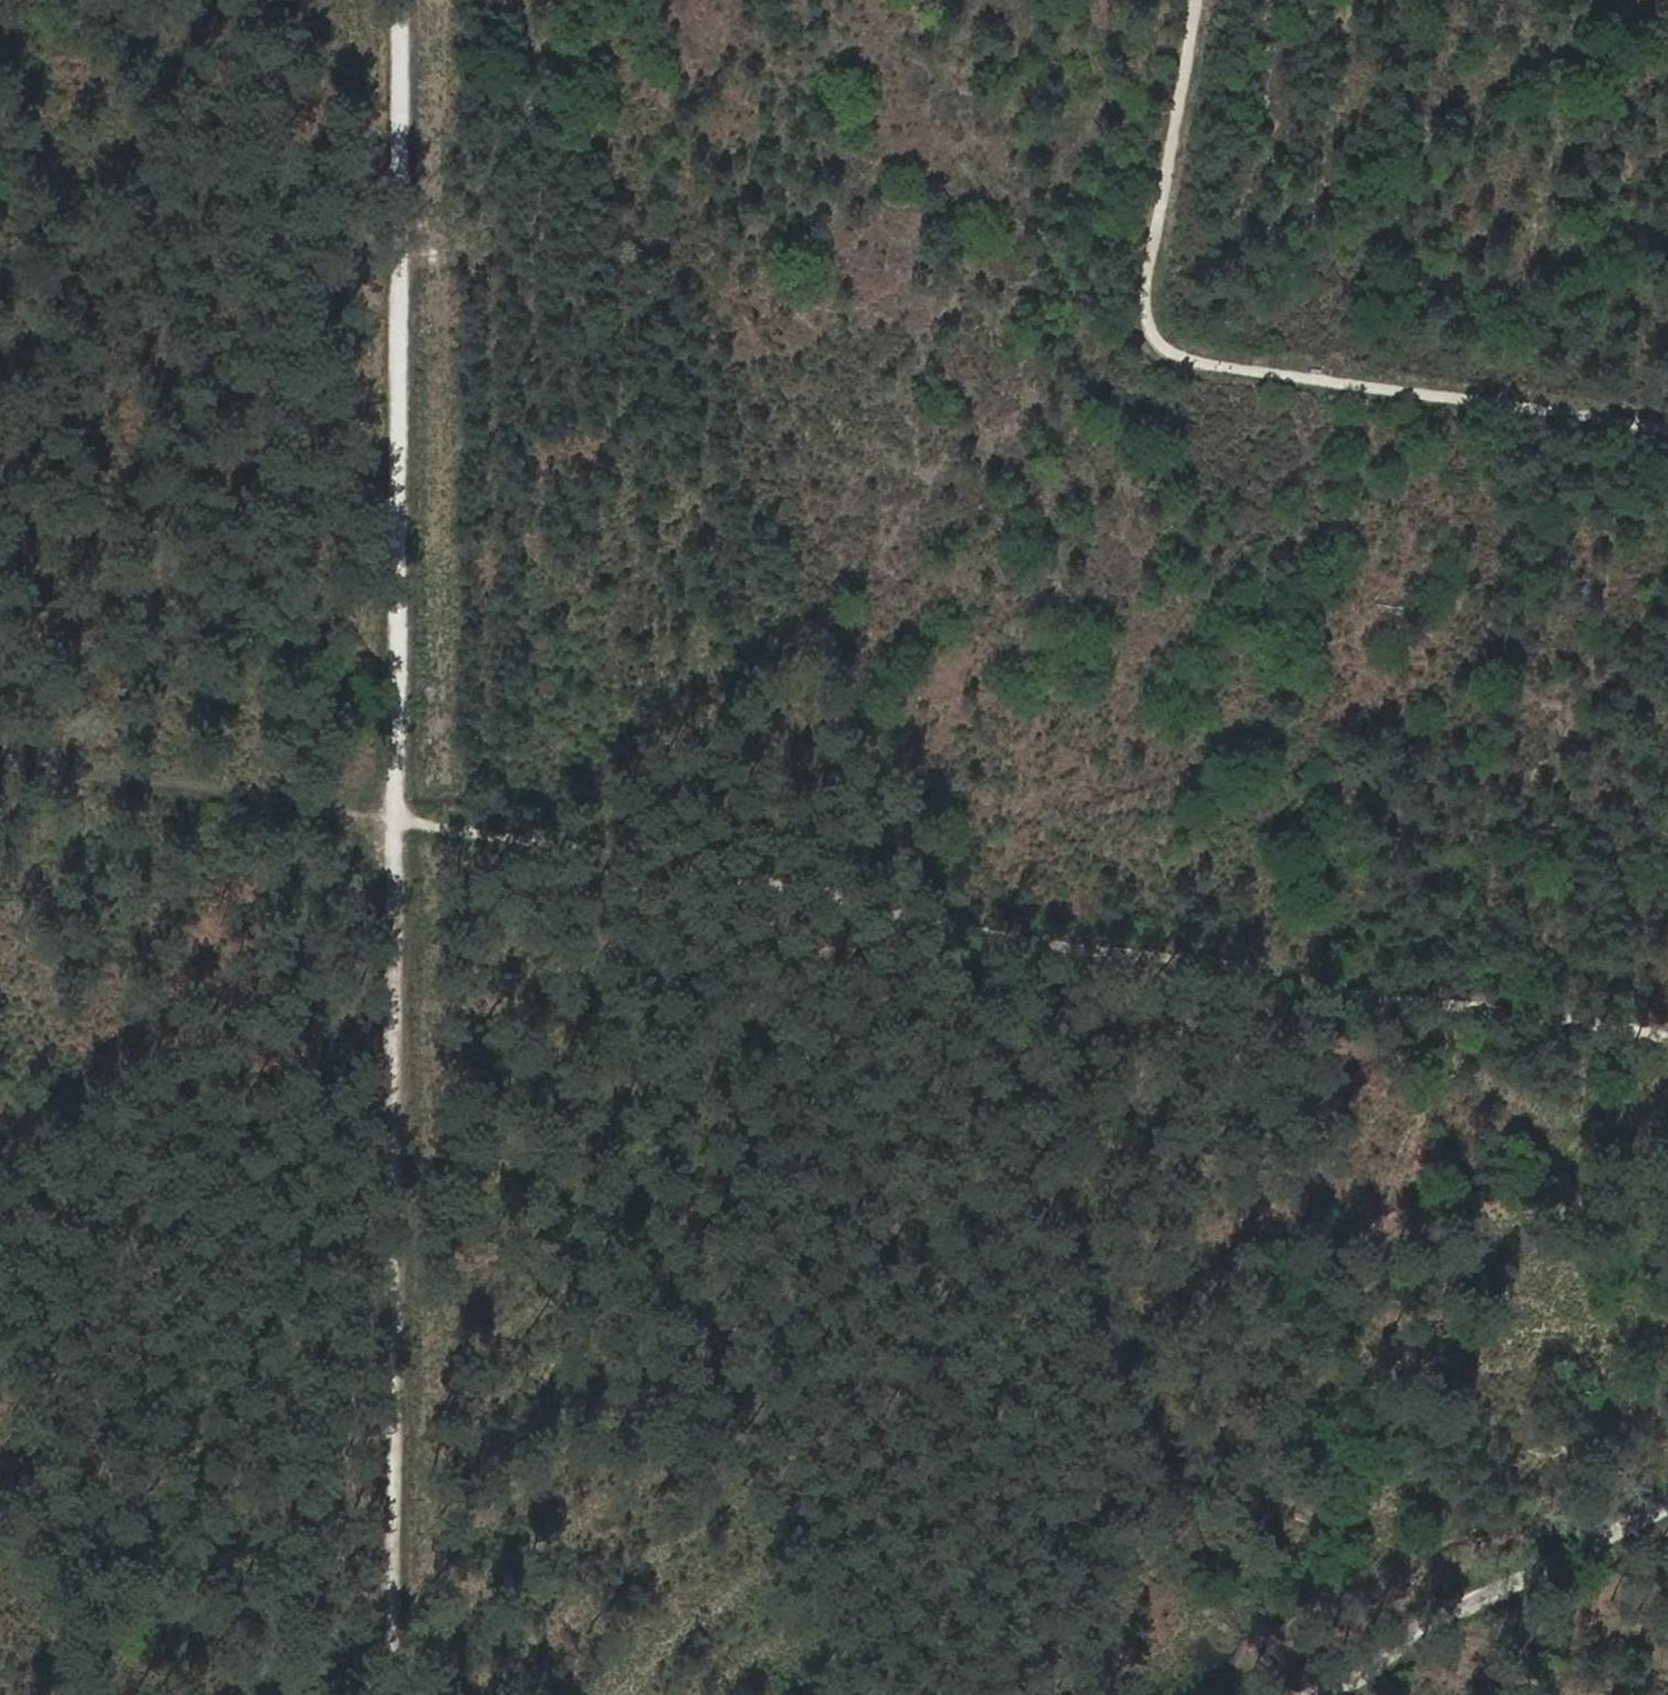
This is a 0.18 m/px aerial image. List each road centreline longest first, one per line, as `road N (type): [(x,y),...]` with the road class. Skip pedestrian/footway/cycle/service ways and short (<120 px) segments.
road 1 (track): [(405,0),(401,1694)]

